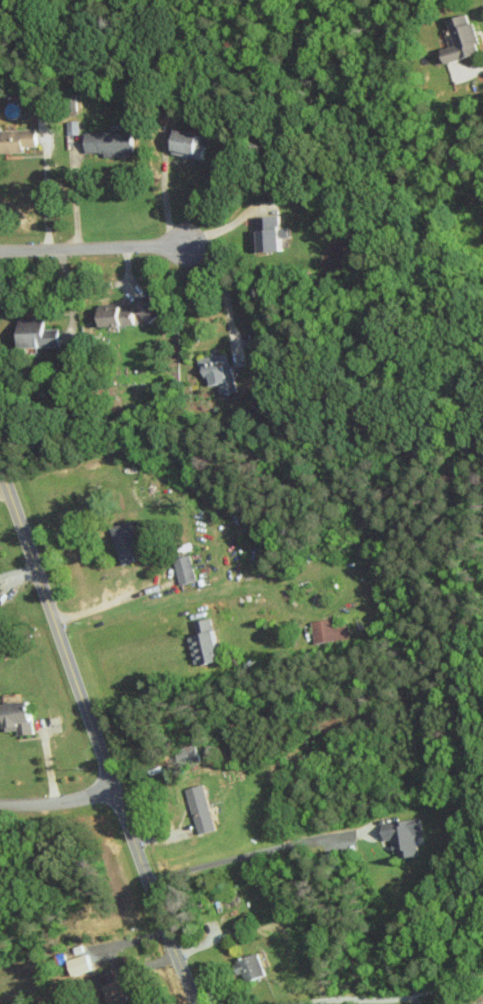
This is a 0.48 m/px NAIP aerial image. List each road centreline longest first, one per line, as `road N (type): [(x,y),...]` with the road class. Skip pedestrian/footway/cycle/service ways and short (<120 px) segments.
road 1 (tertiary): [(196,1003),(0,467)]
road 2 (residential): [(0,252),(184,244)]

